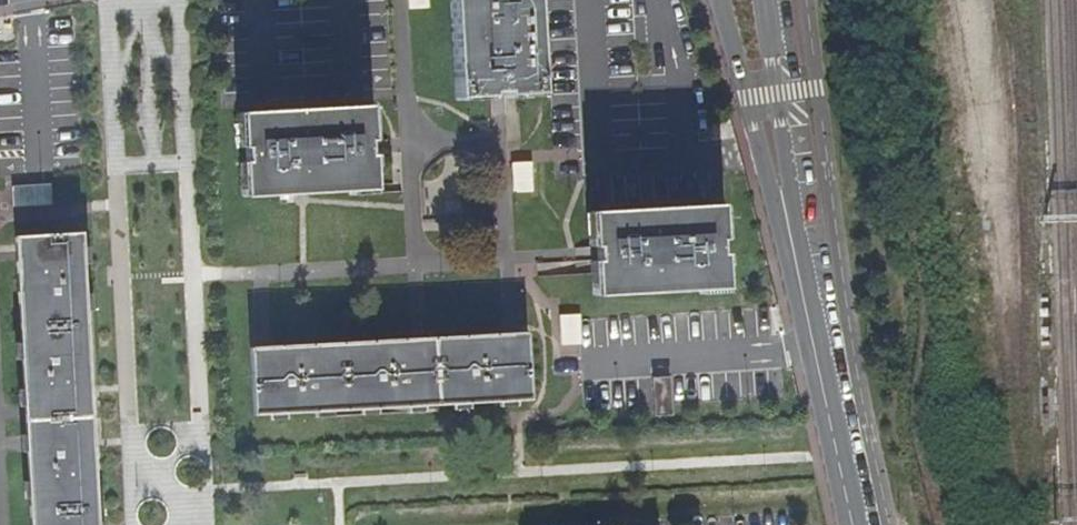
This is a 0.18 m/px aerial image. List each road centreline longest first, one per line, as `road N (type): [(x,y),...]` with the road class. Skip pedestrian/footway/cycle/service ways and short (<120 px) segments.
road 1 (unclassified): [(744,0),(854,524)]
road 2 (track): [(1003,326),(967,0)]

